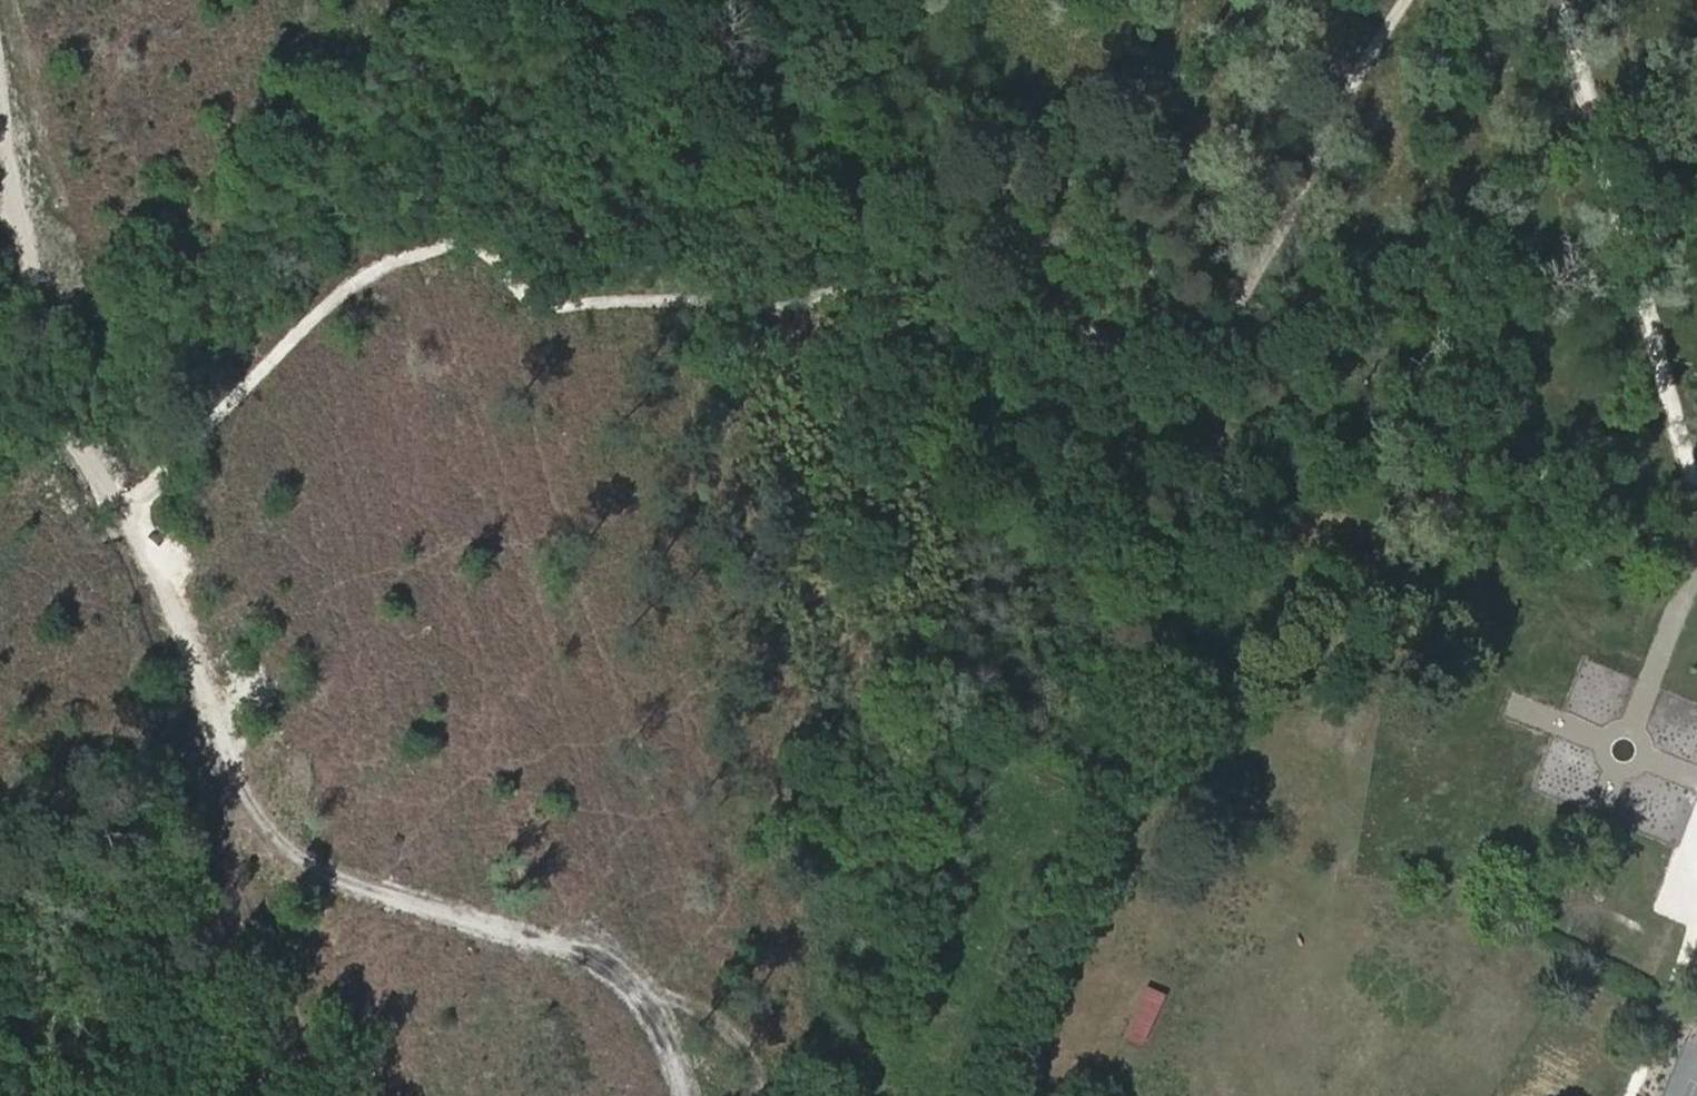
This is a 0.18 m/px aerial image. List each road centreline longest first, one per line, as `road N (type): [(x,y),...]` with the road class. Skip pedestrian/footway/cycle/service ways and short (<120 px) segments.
road 1 (track): [(0,158),(56,391),(316,1095)]
road 2 (track): [(1696,504),(1556,0)]

